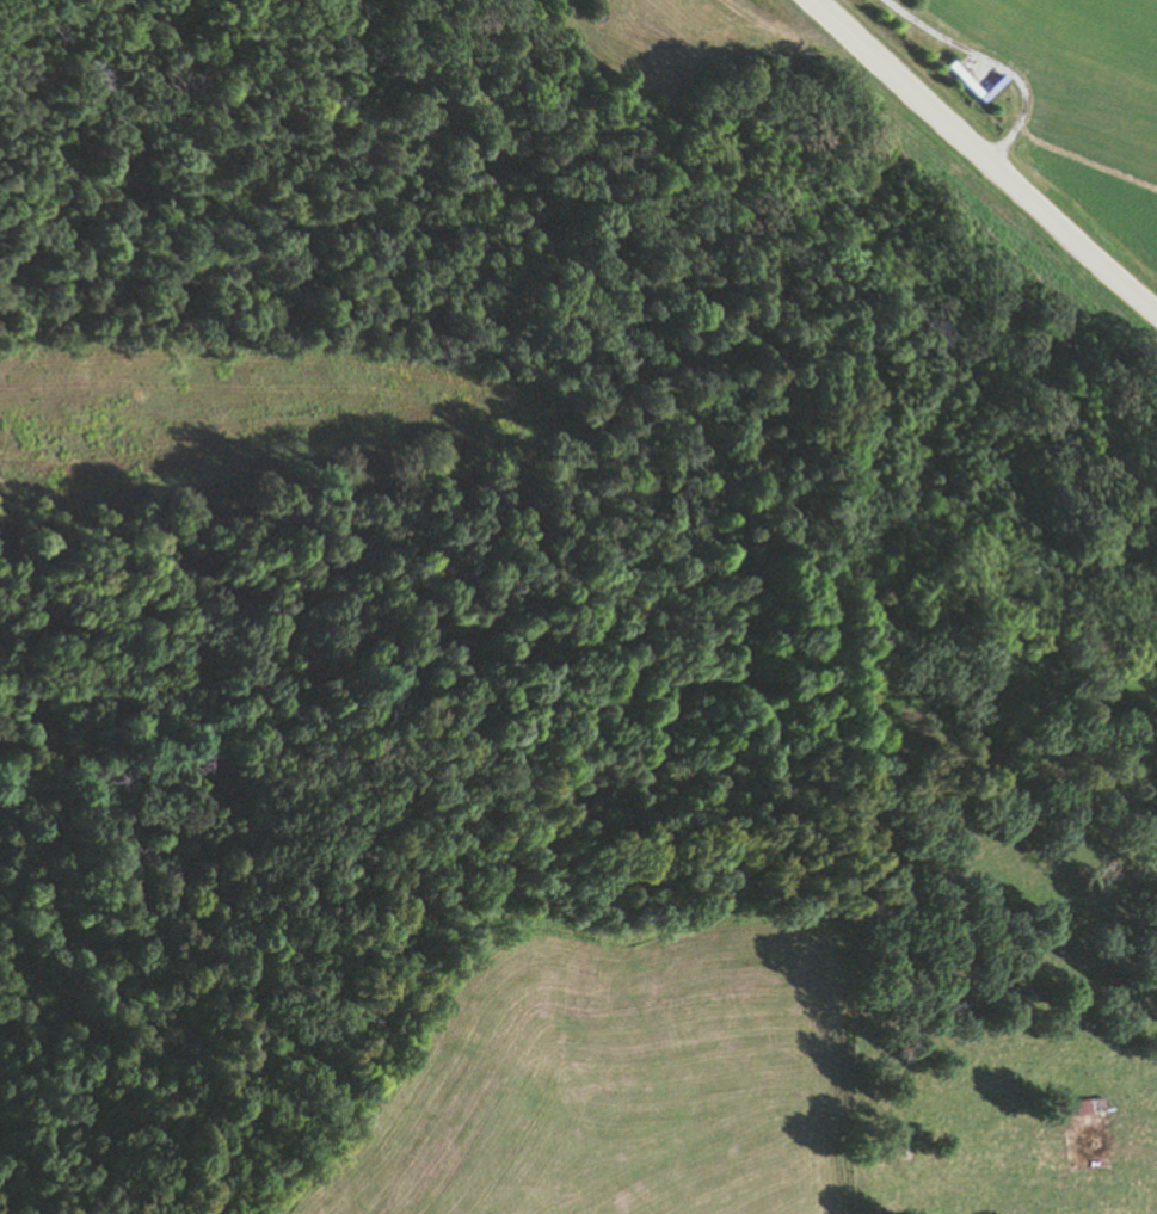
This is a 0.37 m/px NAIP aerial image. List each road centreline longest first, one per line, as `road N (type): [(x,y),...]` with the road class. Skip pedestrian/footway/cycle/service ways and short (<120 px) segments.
road 1 (secondary): [(1156,319),(811,0)]

